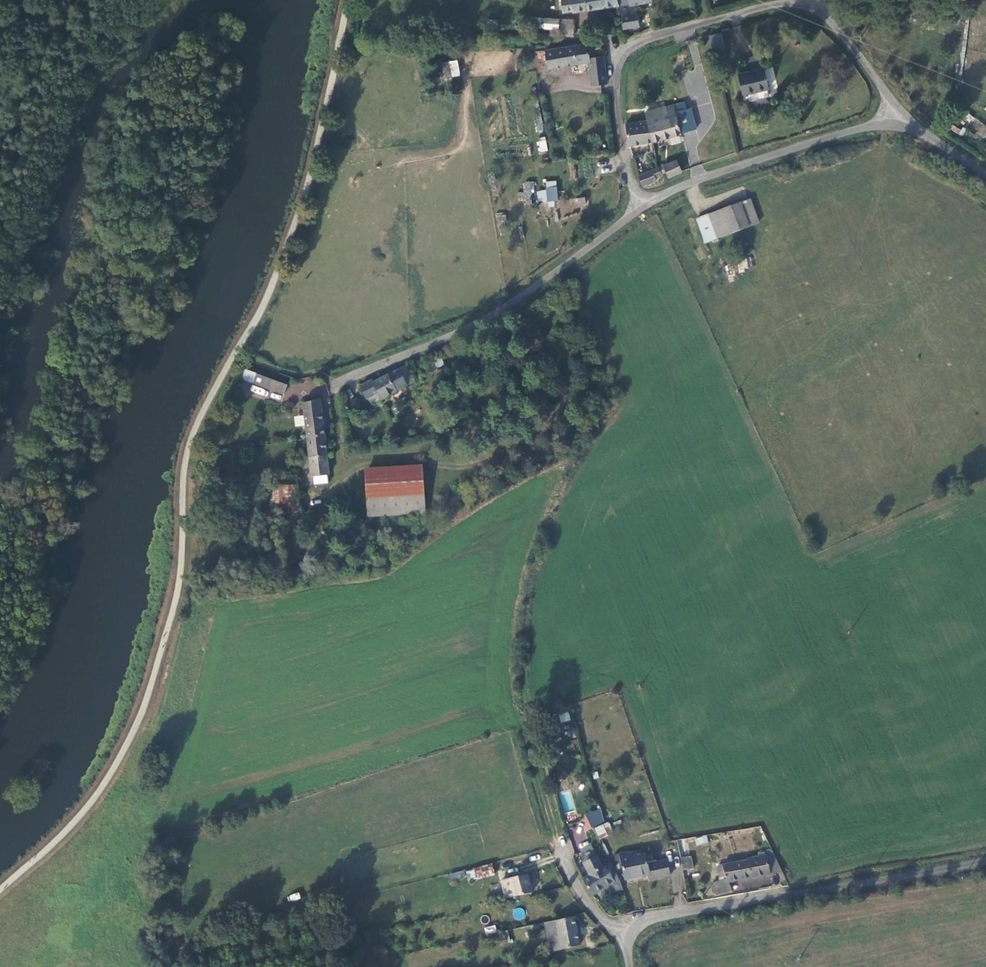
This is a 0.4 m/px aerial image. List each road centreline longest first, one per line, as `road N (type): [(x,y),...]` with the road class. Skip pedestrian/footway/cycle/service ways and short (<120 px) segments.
road 1 (residential): [(900,115),(832,19),(814,6),(796,1),(653,36),(629,52),(616,95),(639,204)]
road 2 (unclassified): [(639,204),(510,311),(352,383),(324,379)]
road 3 (unclassified): [(632,931),(771,892),(985,863)]
road 4 (unclassified): [(900,115),(639,204)]

